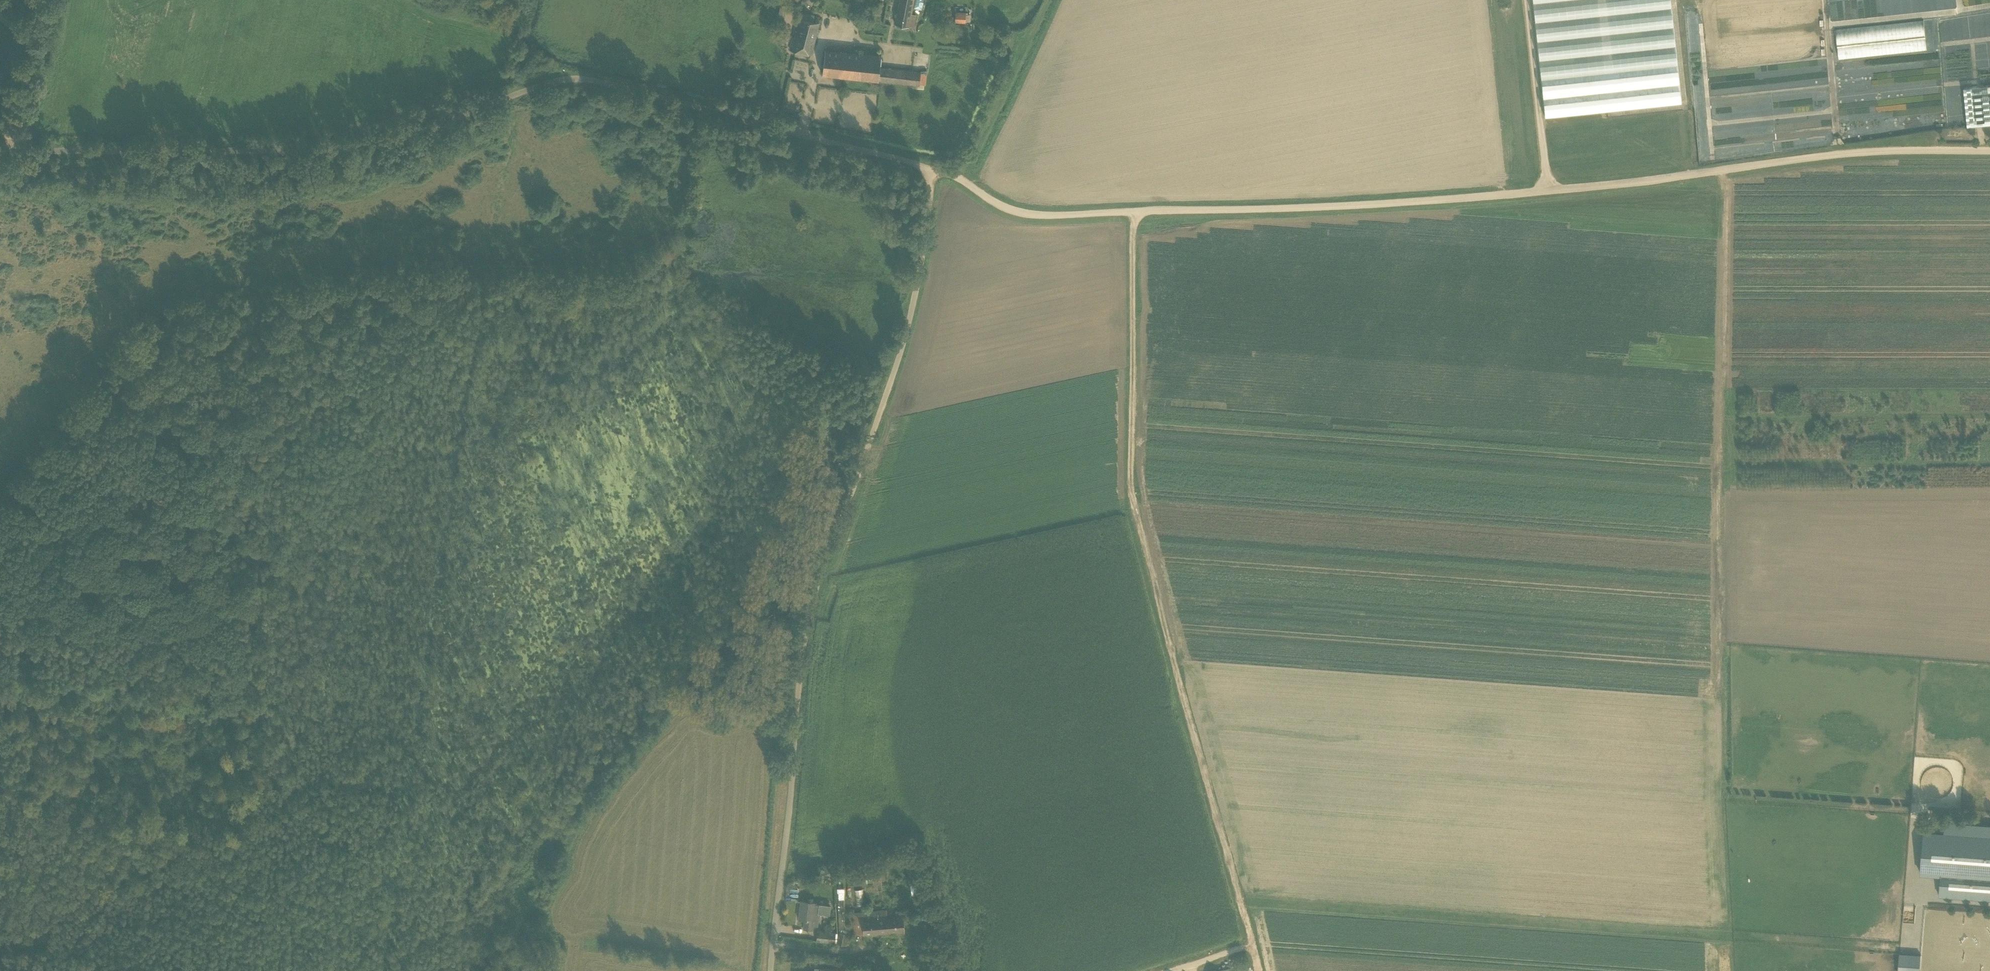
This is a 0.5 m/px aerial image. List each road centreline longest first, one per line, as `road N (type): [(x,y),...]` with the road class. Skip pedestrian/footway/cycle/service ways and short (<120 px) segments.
road 1 (unclassified): [(772,970),(808,626),(821,568),(908,329),(932,170),(564,77),(429,128),(314,152),(0,152)]
road 2 (track): [(960,177),(994,203),(1034,214),(1392,205),(1879,151),(1989,151)]
road 3 (track): [(1134,211),(1132,509),(1257,970)]
road 4 (track): [(960,177),(1044,0)]
road 5 (track): [(7,152),(35,0)]

